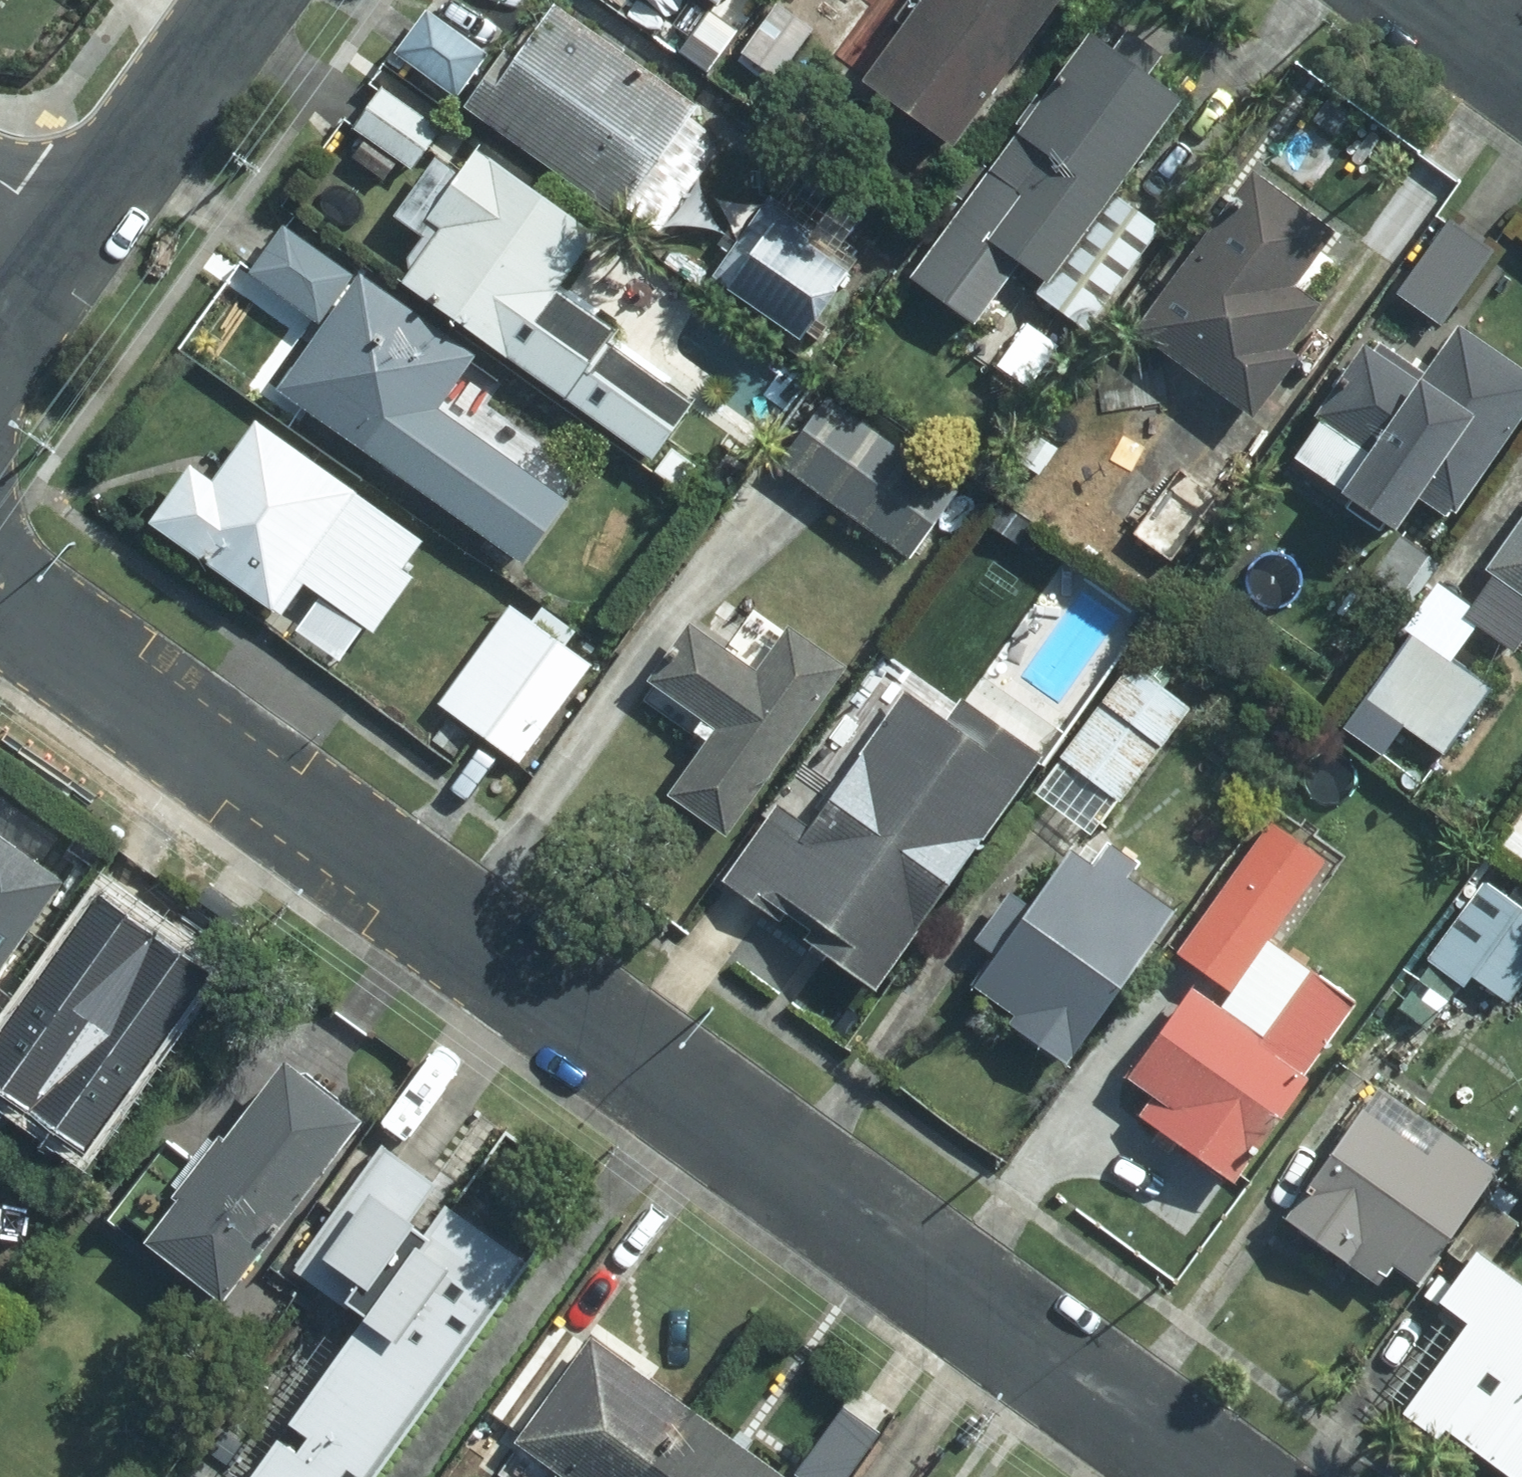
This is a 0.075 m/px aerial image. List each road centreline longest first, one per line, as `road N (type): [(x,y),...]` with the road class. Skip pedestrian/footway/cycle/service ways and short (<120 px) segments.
road 1 (tertiary): [(0,598),(1209,1476)]
road 2 (tertiary): [(76,233),(243,0)]
road 3 (tertiary): [(0,338),(76,233)]
road 4 (residential): [(1521,71),(1423,0)]

